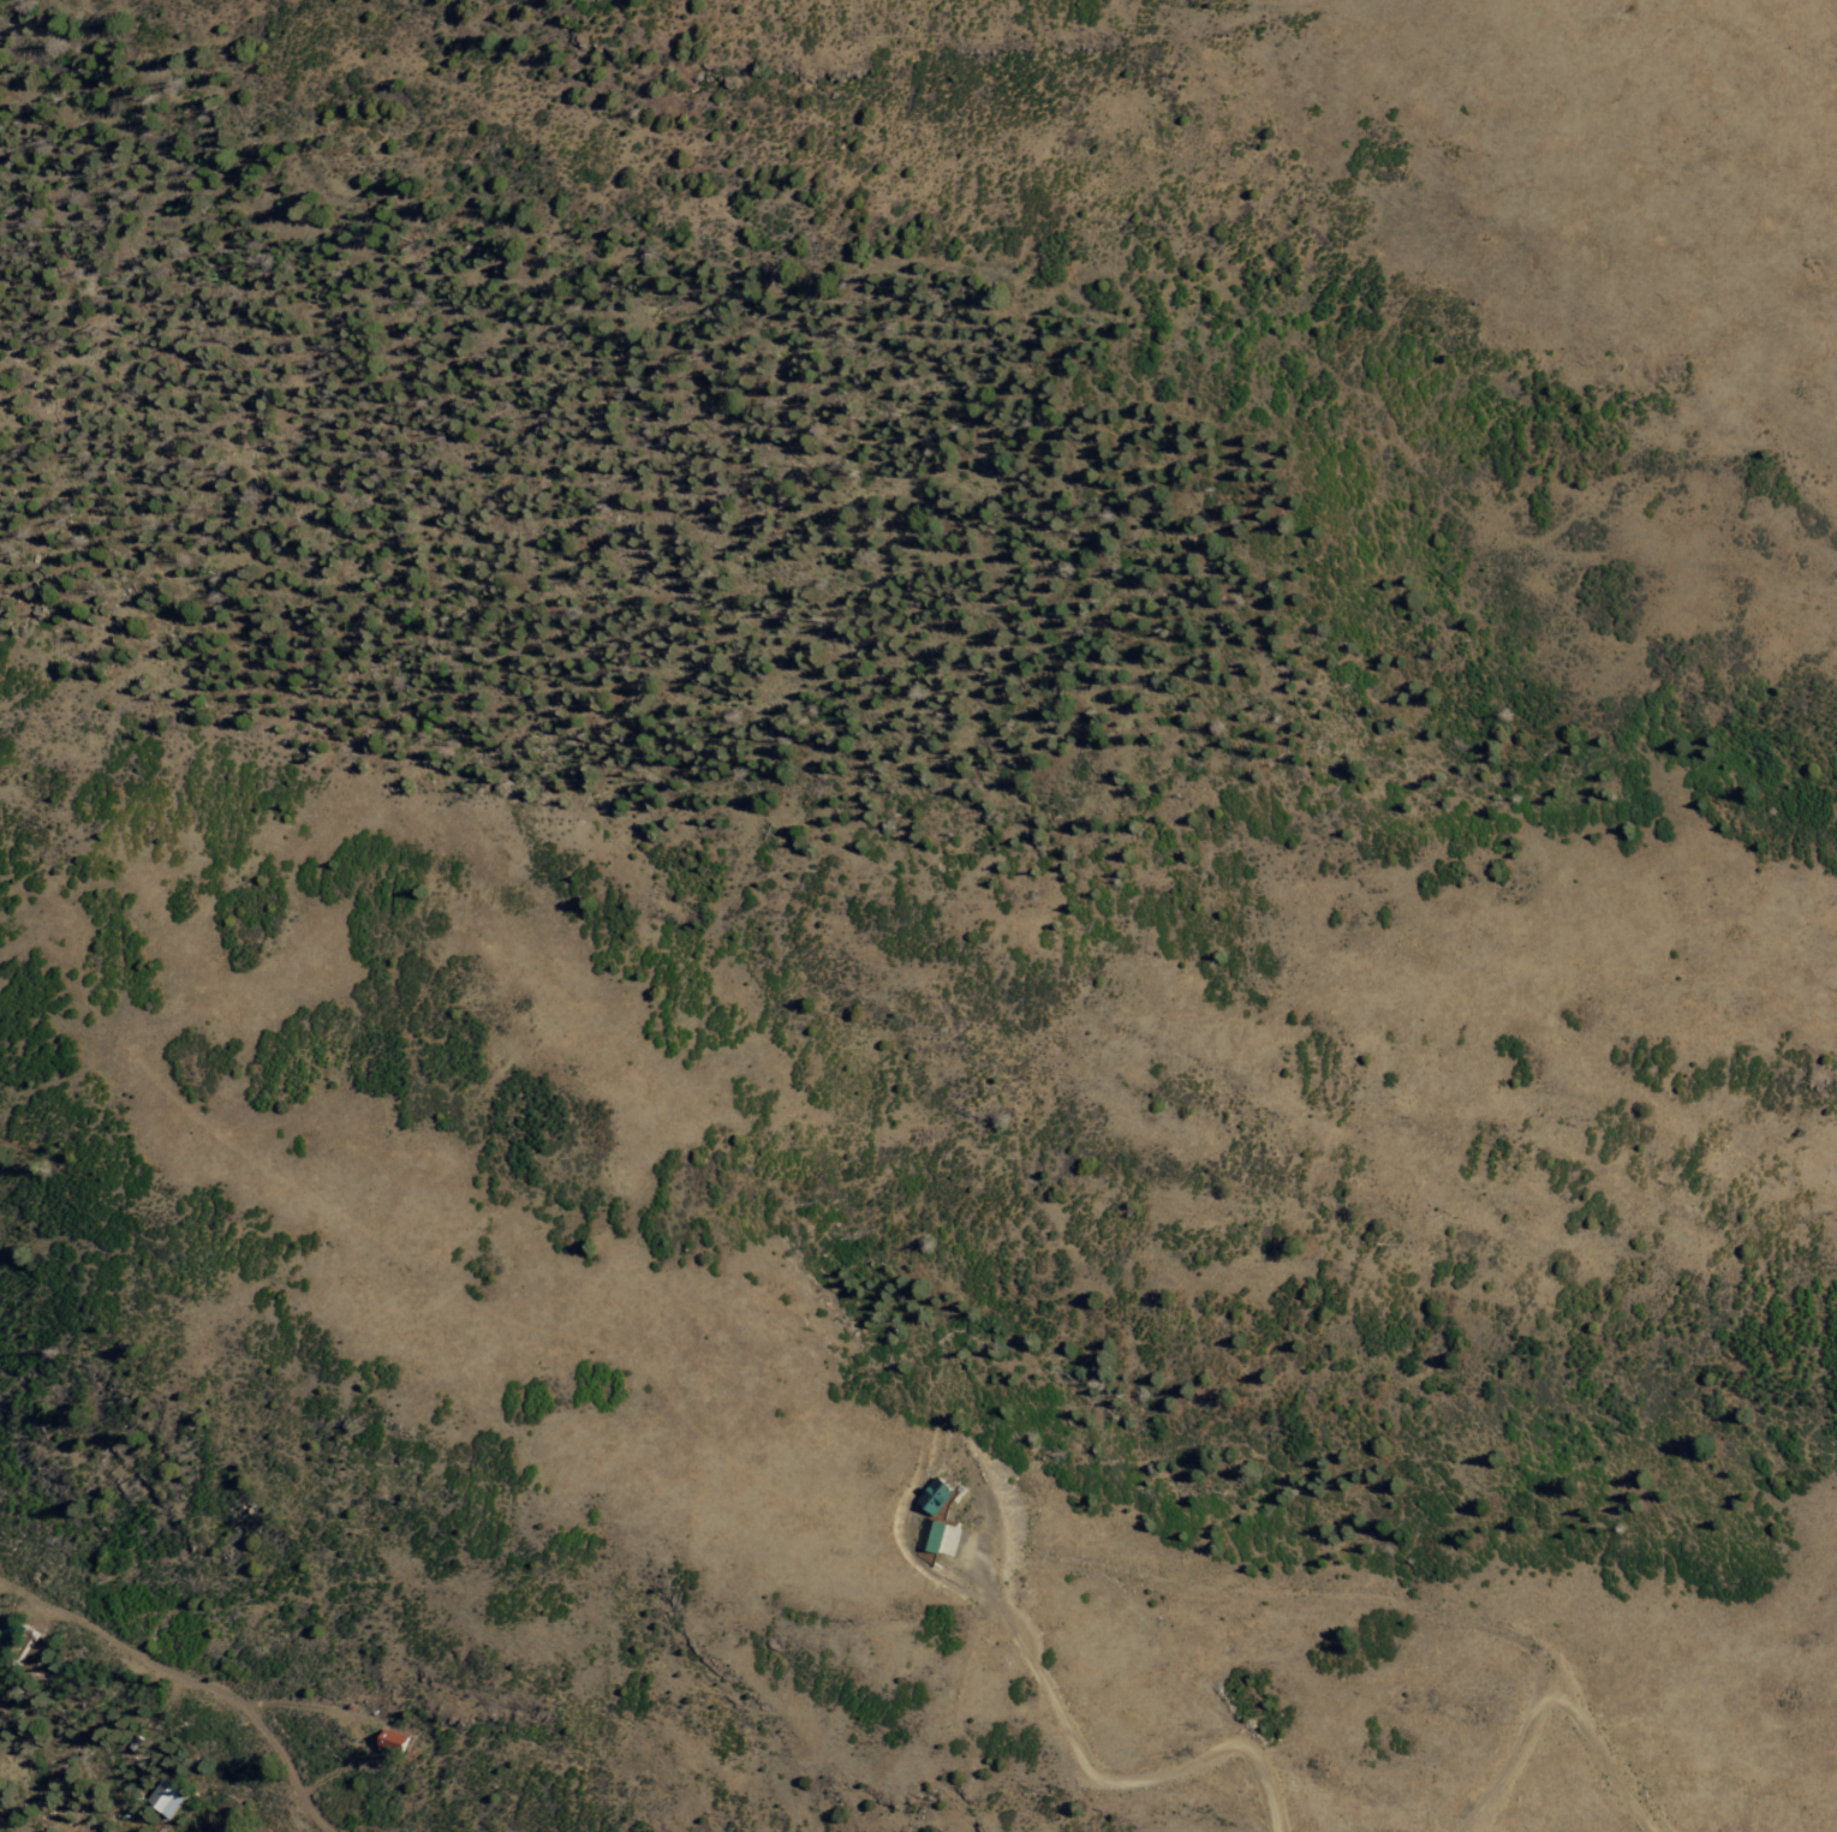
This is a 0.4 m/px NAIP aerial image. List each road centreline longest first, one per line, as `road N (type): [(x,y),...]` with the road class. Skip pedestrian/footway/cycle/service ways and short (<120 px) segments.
road 1 (track): [(90,1637),(217,1707),(282,1822),(315,1831)]

